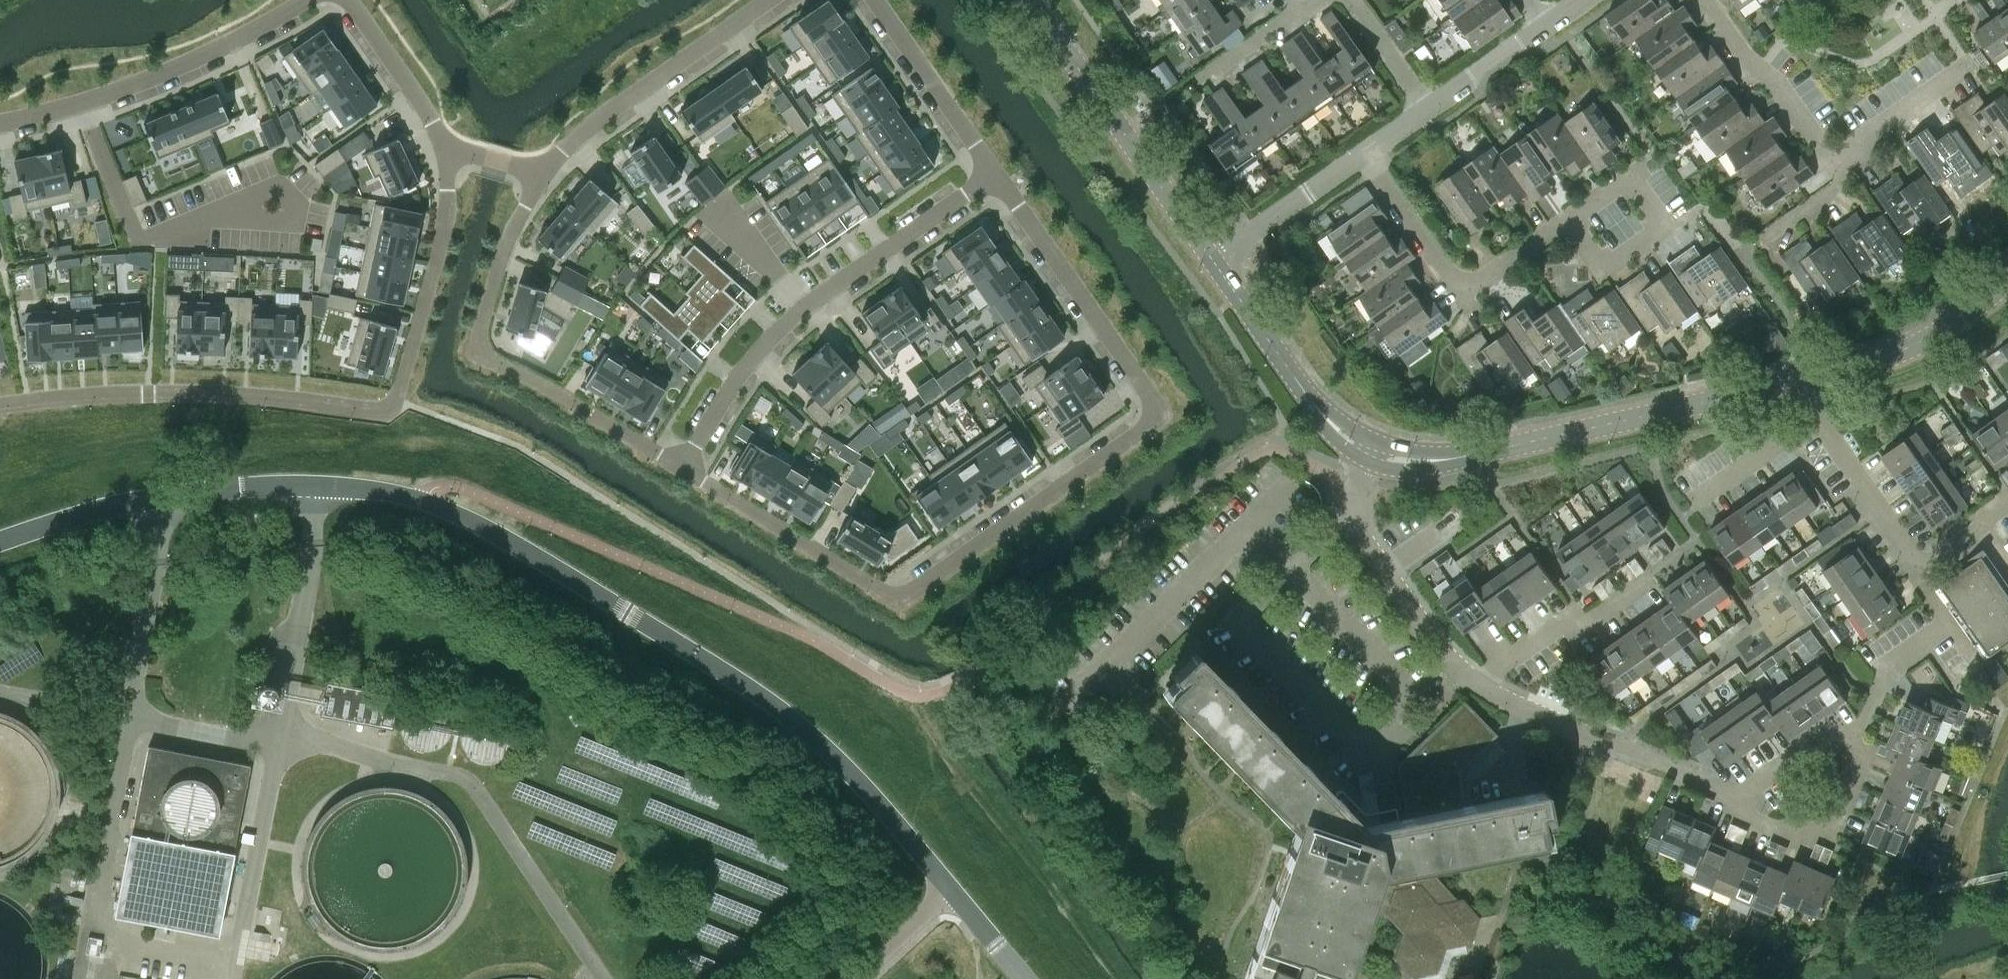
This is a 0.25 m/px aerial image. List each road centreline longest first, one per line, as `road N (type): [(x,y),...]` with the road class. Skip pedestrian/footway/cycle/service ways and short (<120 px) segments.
road 1 (residential): [(0,540),(76,514),(224,488),(375,487),(423,501),(484,526),(767,698),(881,801),(952,891)]
road 2 (residential): [(0,406),(138,392),(383,412),(396,402),(447,202),(451,153)]
road 3 (residential): [(1156,422),(903,596),(681,467)]
road 4 (residential): [(1373,453),(1447,459),(1809,375)]
road 5 (residential): [(994,173),(764,341),(681,467)]
road 6 (residential): [(681,467),(547,386),(483,358),(478,334),(533,175)]
road 7 (residential): [(1964,70),(1838,156),(1820,148),(1779,86),(1736,49),(1703,0)]
road 8 (residential): [(309,0),(164,72),(0,125)]
road 9 (residential): [(1156,422),(1159,403),(994,173)]
road 10 (residential): [(769,0),(595,122),(533,175)]
road 11 (residential): [(1570,219),(1486,278),(1462,284),(1365,155)]
road 12 (unclassified): [(1373,453),(1310,398),(1213,261)]
road 13 (residential): [(1477,683),(1552,626),(1584,623),(1675,557)]
road 14 (unclassified): [(1213,261),(1082,75)]
road 15 (residential): [(1809,375),(1926,339),(2007,278)]
road 16 (residential): [(1477,683),(1437,643),(1348,514)]
road 17 (residential): [(1857,746),(1868,750),(1829,838),(1751,811),(1740,792)]
road 18 (residential): [(1570,219),(1607,272),(1673,227),(1634,174)]
road 19 (residential): [(1365,155),(1213,261)]
road 20 (residential): [(451,153),(418,93),(348,0)]
road 21 (residential): [(1816,420),(1922,567)]
road 22 (residential): [(1573,730),(1740,792)]
road 23 (residential): [(1161,110),(1303,5)]
road 24 (residential): [(974,144),(874,0)]
road 25 (residential): [(1857,746),(1896,664),(1950,622)]
road 26 (residential): [(1693,500),(1816,420)]
road 27 (residential): [(1544,24),(1430,108)]
road 28 (residential): [(1247,527),(1289,569),(1348,514)]
road 29 (residential): [(1740,792),(1789,760),(1840,740),(1857,746)]
road 30 (residential): [(1430,108),(1358,0)]
road 31 (unclassified): [(857,978),(952,891)]
road 32 (residential): [(974,144),(1082,75)]

